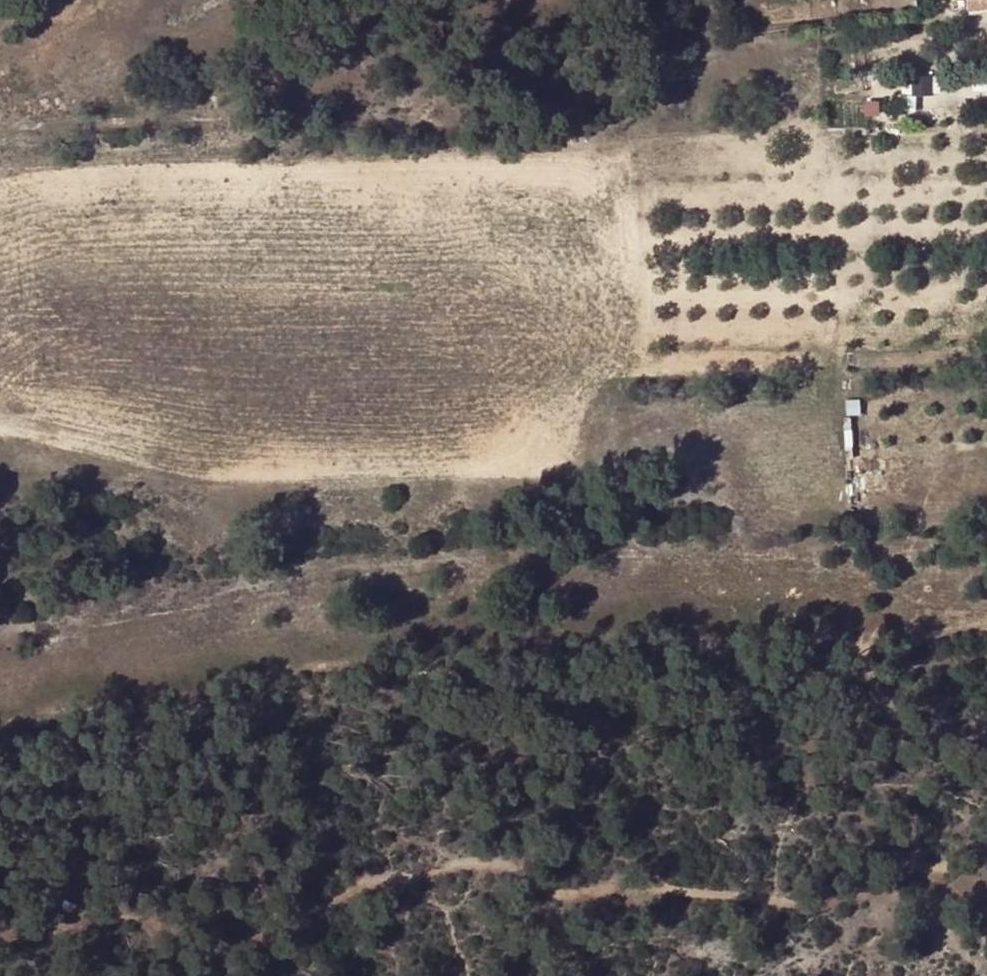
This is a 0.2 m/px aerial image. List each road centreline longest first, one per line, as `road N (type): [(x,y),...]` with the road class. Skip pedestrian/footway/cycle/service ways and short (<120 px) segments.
road 1 (track): [(986,852),(906,879),(741,895),(456,858),(295,911),(180,913),(34,894),(0,880)]

